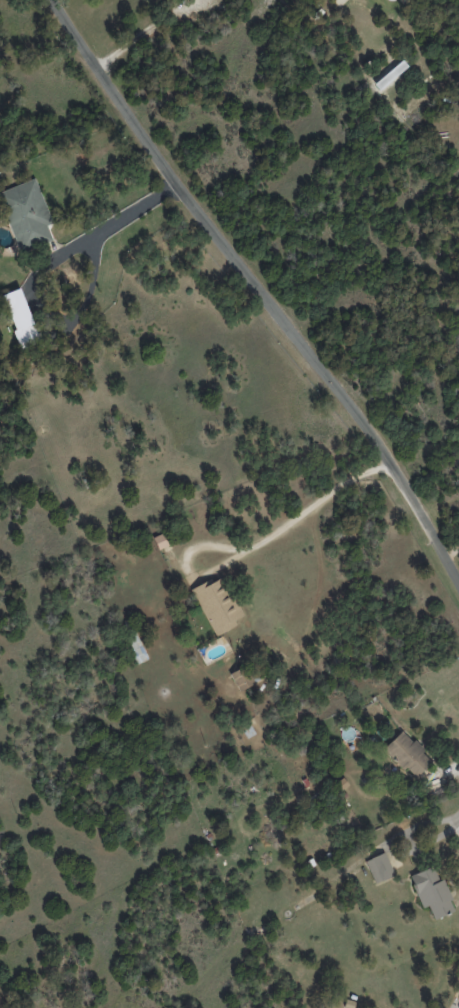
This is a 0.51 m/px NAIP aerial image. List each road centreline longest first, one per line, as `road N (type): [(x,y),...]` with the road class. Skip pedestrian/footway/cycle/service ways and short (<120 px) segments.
road 1 (residential): [(458,582),(393,465),(49,0)]

